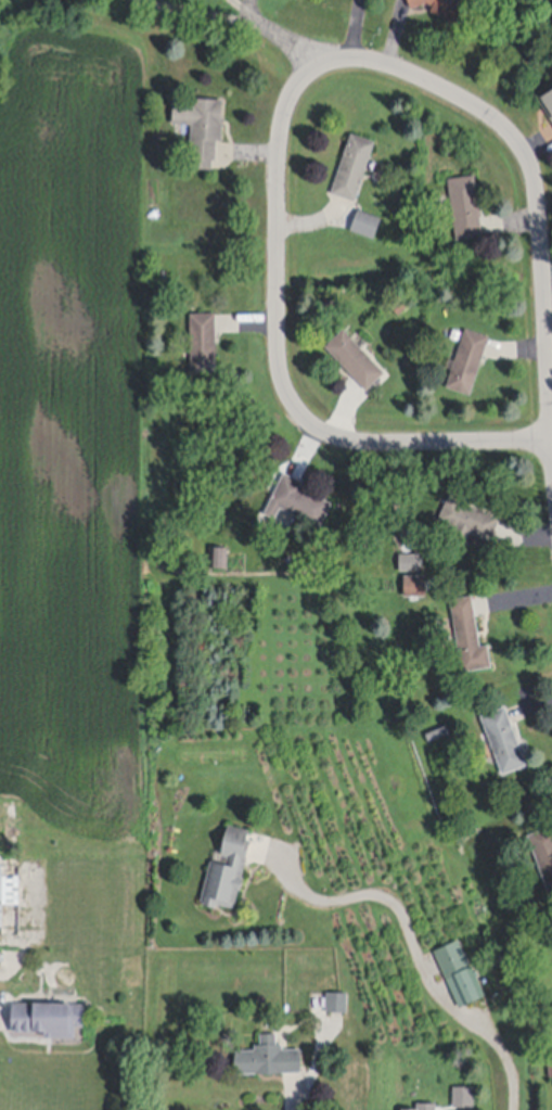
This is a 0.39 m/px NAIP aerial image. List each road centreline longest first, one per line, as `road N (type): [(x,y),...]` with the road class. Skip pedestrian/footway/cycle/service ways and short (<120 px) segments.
road 1 (residential): [(483,445),(551,448),(530,165),(505,130),(427,85),(356,63),(317,73),(295,95),(282,140),(281,370),(290,401),(309,425),(346,444),(483,445)]

